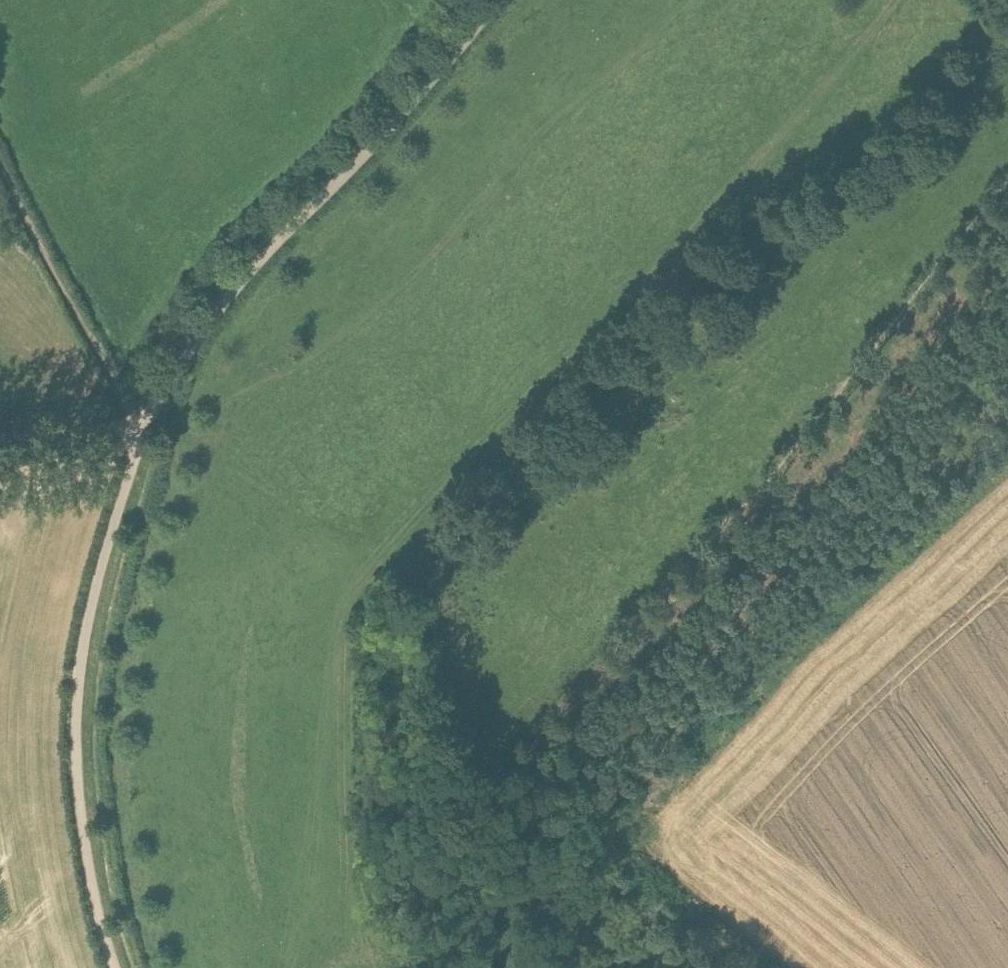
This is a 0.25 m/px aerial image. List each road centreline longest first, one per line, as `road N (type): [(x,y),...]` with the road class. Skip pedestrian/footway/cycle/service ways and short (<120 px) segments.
road 1 (unclassified): [(113,967),(83,836),(75,713),(95,587),(140,439),(181,361),(242,278),(361,158),(497,0)]
road 2 (track): [(0,441),(123,424),(145,429)]

